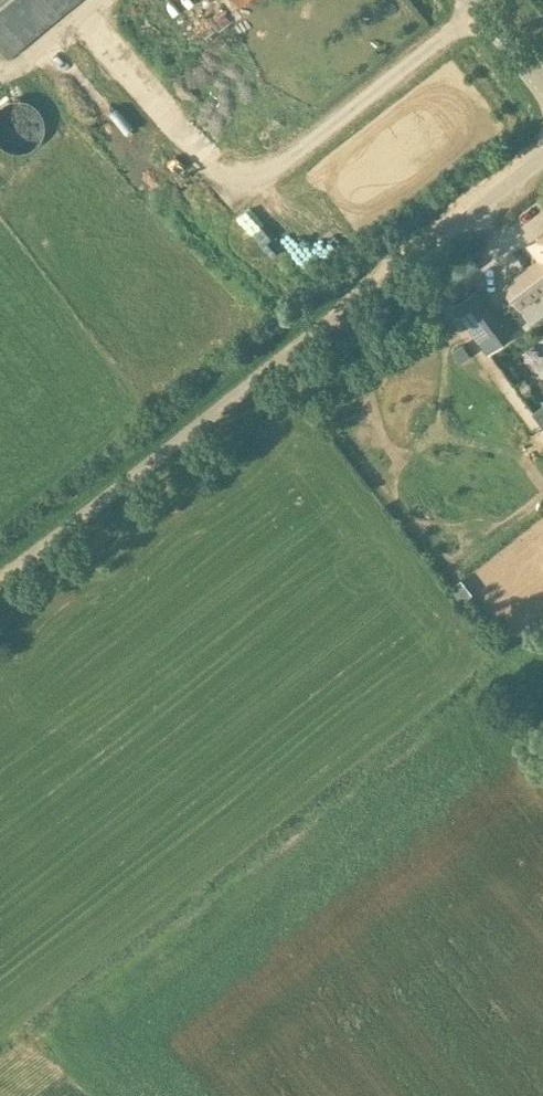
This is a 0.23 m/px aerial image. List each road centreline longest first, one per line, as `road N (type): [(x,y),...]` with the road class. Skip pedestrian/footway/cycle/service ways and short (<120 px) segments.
road 1 (unclassified): [(0,582),(542,157)]

